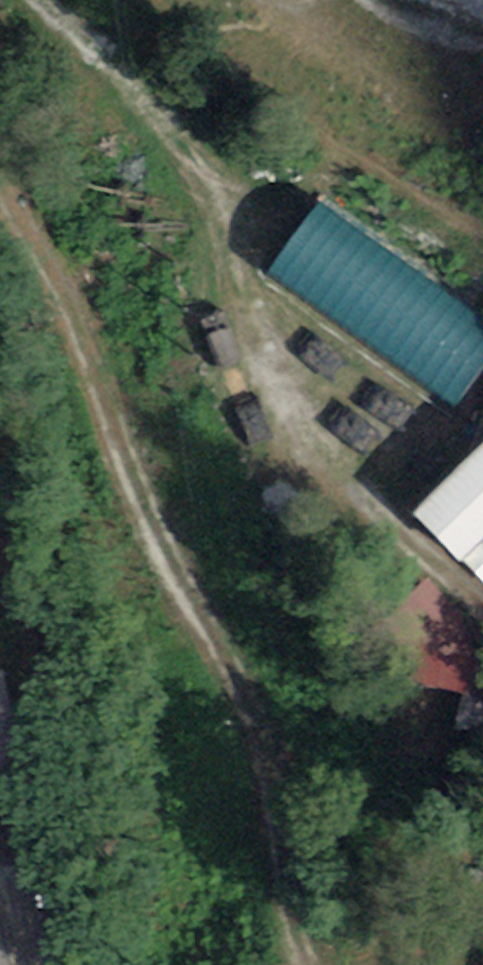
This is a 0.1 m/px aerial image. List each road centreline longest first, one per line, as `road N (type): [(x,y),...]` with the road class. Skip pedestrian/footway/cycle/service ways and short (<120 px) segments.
road 1 (track): [(0,163),(107,370),(163,542),(244,673),(276,781),(301,964)]
road 2 (track): [(39,0),(221,191),(261,356),(357,489),(482,617)]

